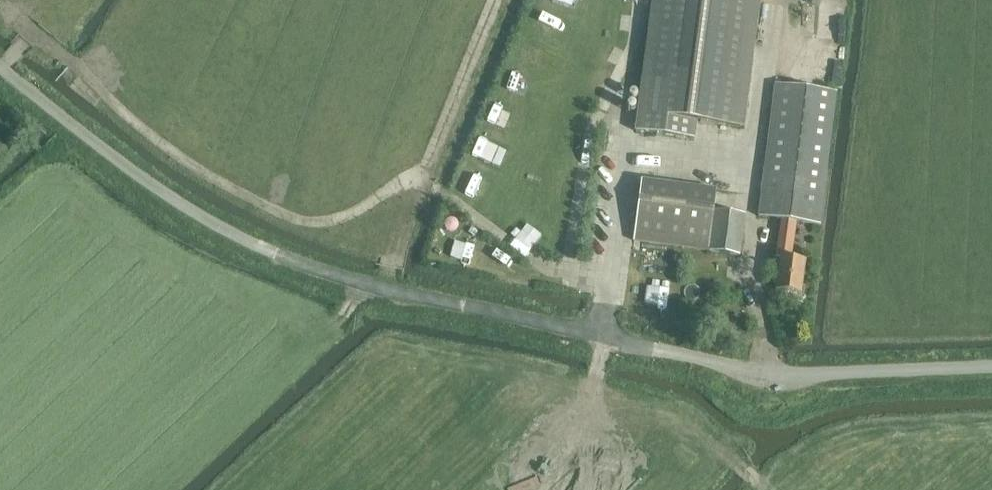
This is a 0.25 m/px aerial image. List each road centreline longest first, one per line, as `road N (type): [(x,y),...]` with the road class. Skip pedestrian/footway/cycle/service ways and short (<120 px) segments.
road 1 (track): [(602,339),(606,274),(544,264),(425,175),(328,223),(294,220),(200,174),(34,35),(4,69)]
road 2 (track): [(597,337),(365,282),(231,232),(162,193),(0,66)]
road 3 (unclassified): [(991,368),(767,374),(597,337)]
road 4 (track): [(425,175),(493,0)]

